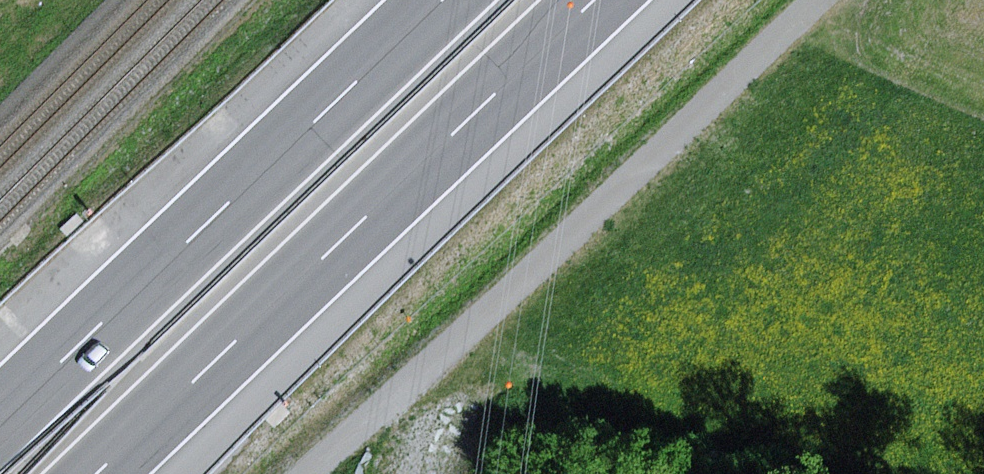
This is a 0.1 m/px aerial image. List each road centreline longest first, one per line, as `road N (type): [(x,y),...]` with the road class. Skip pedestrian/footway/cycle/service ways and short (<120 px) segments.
road 1 (track): [(813,0),(309,473)]
road 2 (motorway): [(97,473),(594,0)]
road 3 (motorway): [(444,0),(0,422)]

